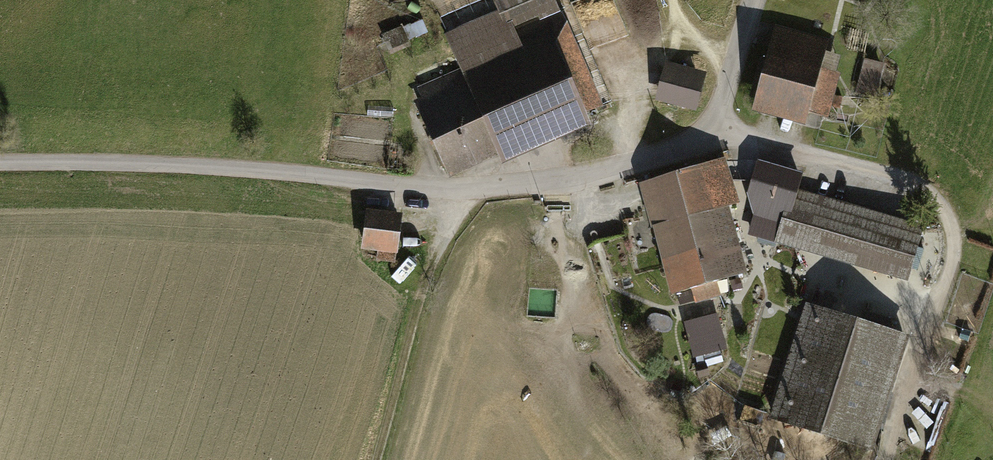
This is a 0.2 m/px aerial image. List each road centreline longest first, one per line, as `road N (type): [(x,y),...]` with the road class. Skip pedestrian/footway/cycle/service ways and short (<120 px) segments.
road 1 (unclassified): [(756,0),(714,130),(662,157),(555,184),(435,192),(281,170),(0,161)]
road 2 (track): [(891,459),(956,263),(956,219),(932,184),(895,166),(714,130)]
road 3 (track): [(379,459),(423,300),(456,223),(492,188)]

